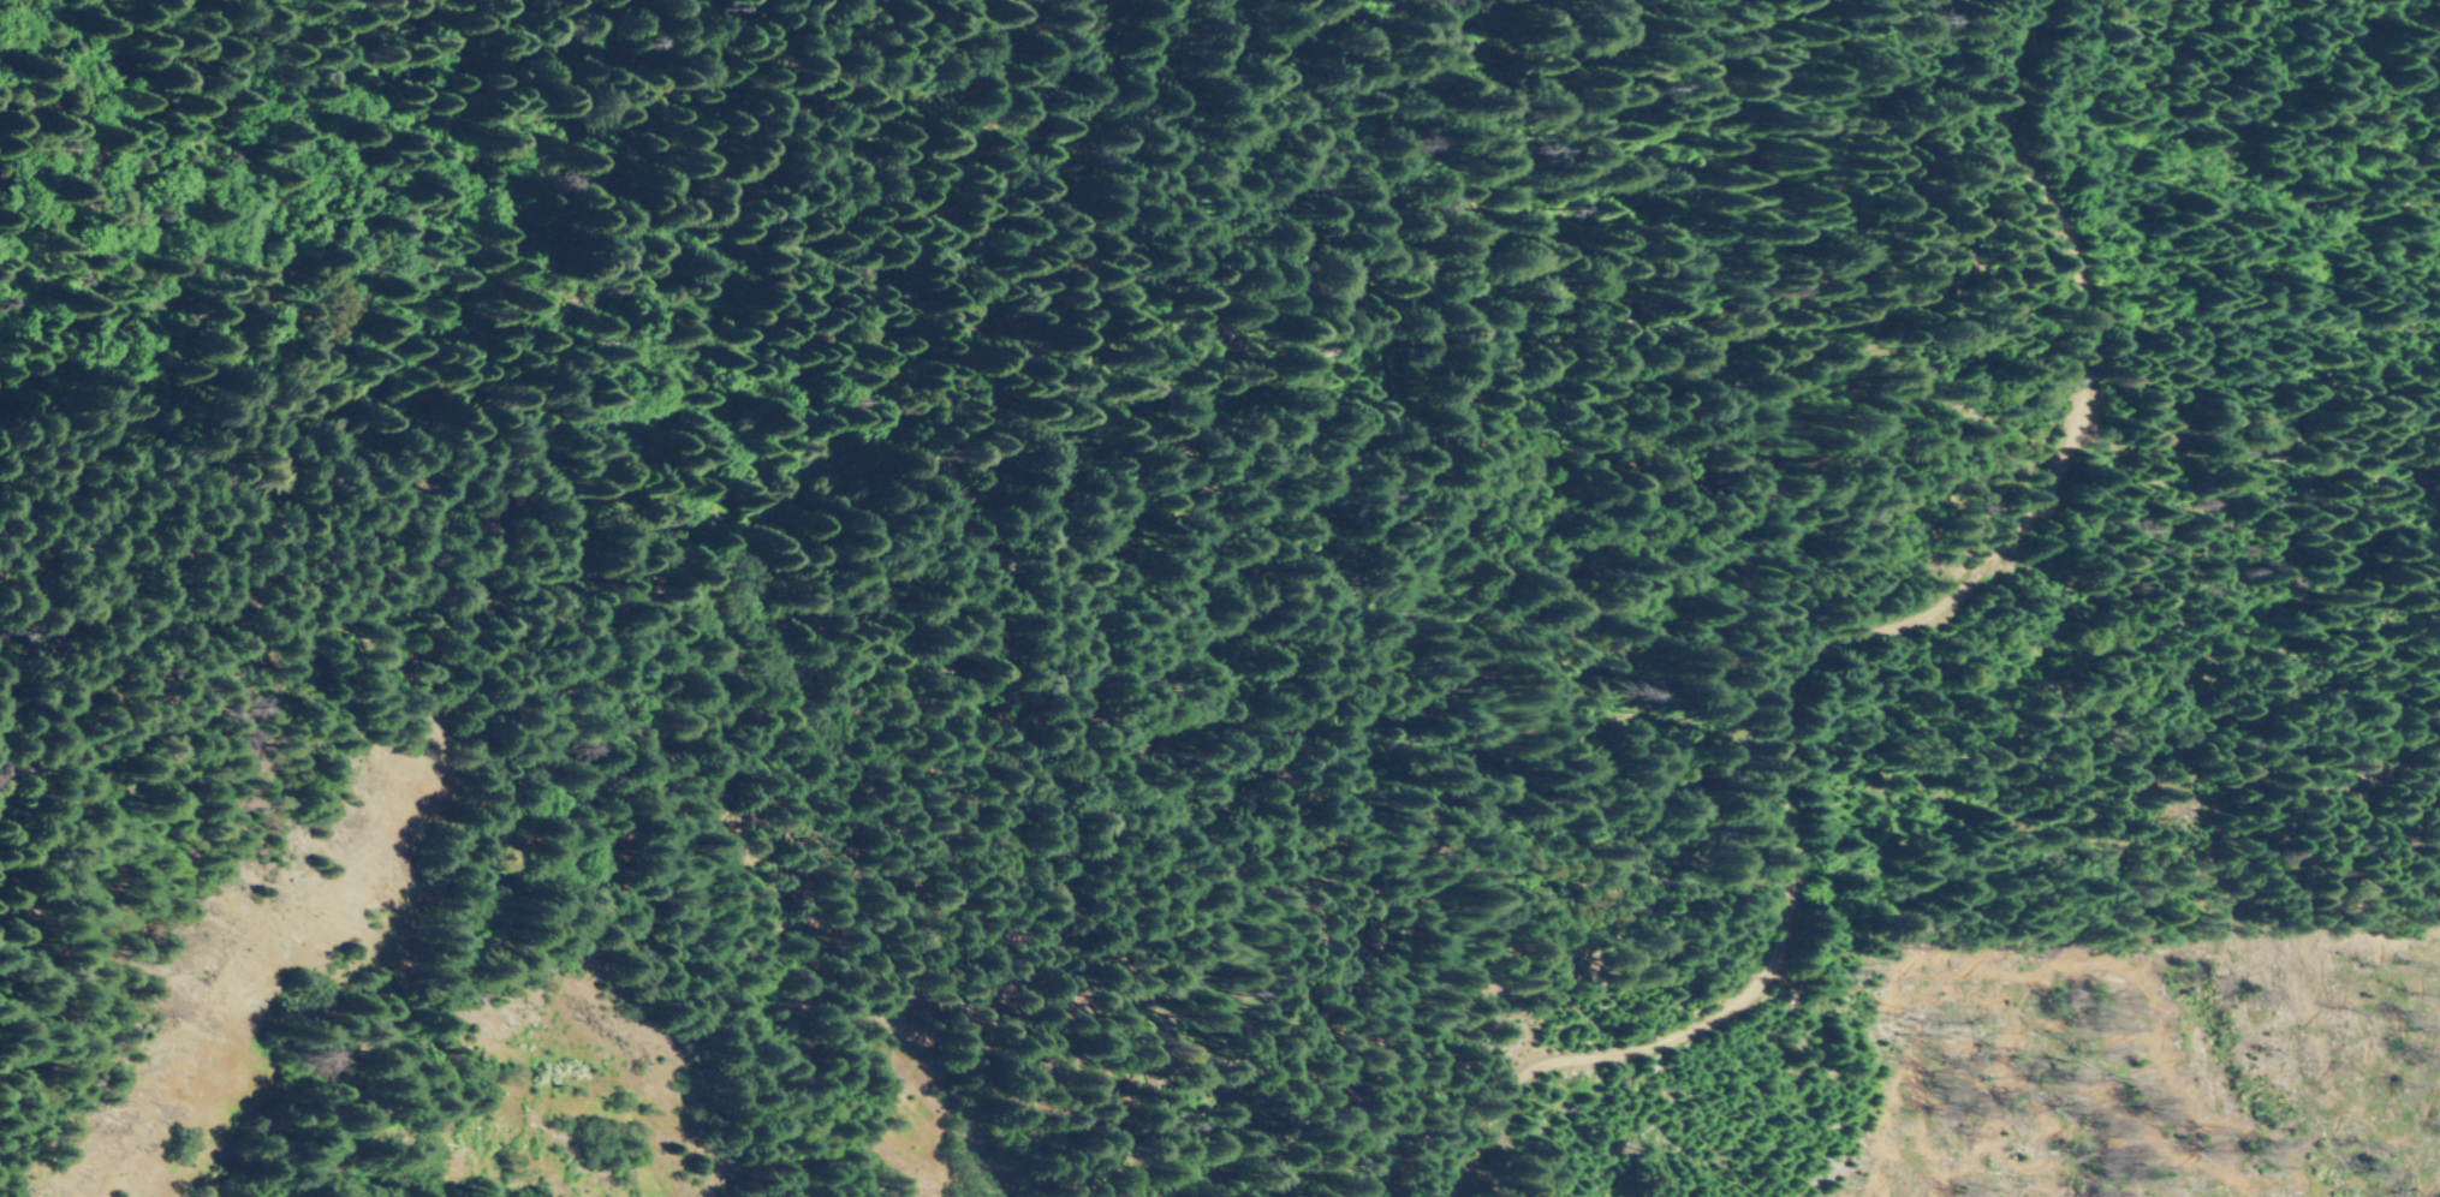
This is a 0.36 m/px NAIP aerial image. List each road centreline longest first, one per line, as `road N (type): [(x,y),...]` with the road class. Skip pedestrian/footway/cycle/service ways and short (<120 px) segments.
road 1 (track): [(2037,0),(2011,44),(1996,115),(2049,216),(2071,310),(2073,376),(2045,477),(2006,531),(1934,606),(1817,647),(1775,673),(1762,693),(1780,907),(1760,960),(1734,995),(1696,1024),(1652,1042),(1522,1071),(1422,1196)]

